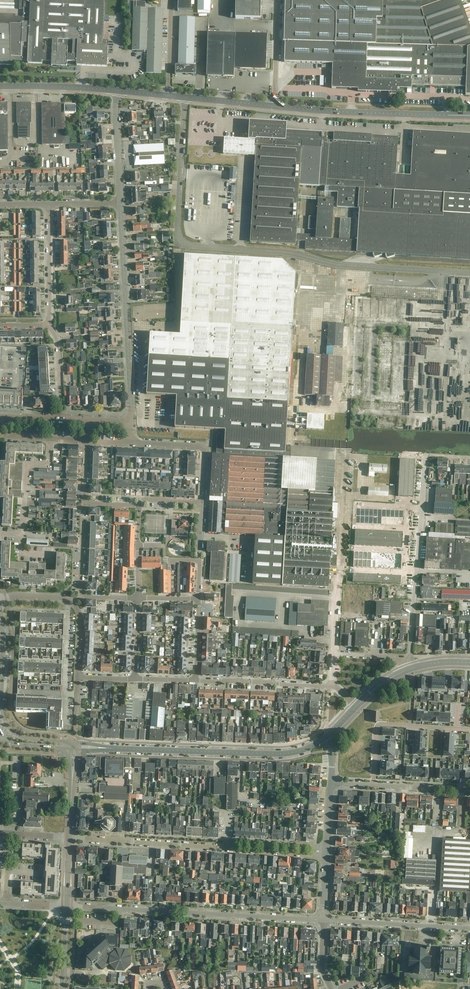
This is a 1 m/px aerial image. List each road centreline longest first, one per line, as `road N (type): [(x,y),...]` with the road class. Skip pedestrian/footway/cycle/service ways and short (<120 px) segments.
road 1 (unclassified): [(469,274),(183,245),(176,228),(185,97)]
road 2 (residential): [(323,920),(67,906)]
road 3 (tertiary): [(72,745),(275,754),(323,740)]
road 4 (residential): [(409,660),(425,455),(469,458)]
road 5 (residential): [(131,422),(120,203)]
road 6 (tertiary): [(469,115),(274,106)]
road 7 (residential): [(231,847),(68,837)]
road 8 (residential): [(375,785),(379,724),(469,730)]
road 9 (residential): [(78,677),(73,604),(0,598)]
road 10 (residential): [(469,929),(323,920)]
road 11 (residential): [(329,686),(196,680)]
road 12 (residential): [(202,503),(204,447),(130,443)]
road 13 (residential): [(47,326),(48,204)]
road 14 (residential): [(23,535),(26,464),(49,465),(51,439)]

